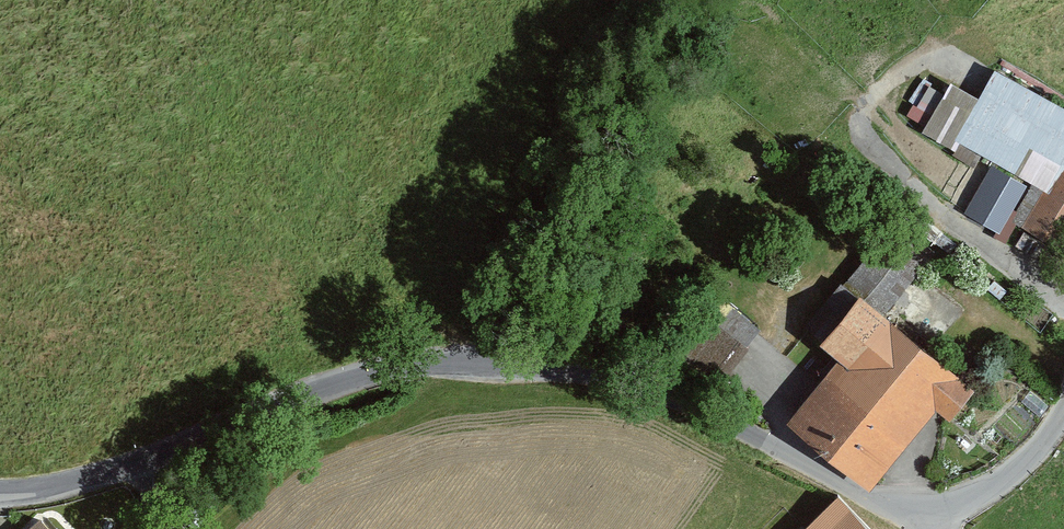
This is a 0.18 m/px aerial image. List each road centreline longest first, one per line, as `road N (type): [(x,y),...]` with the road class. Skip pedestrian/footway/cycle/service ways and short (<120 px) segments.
road 1 (tertiary): [(151,457),(387,368),(514,362),(670,393),(876,500),(941,509)]
road 2 (tertiary): [(941,509),(1003,480),(1063,407)]
road 3 (tertiary): [(0,491),(151,457)]

